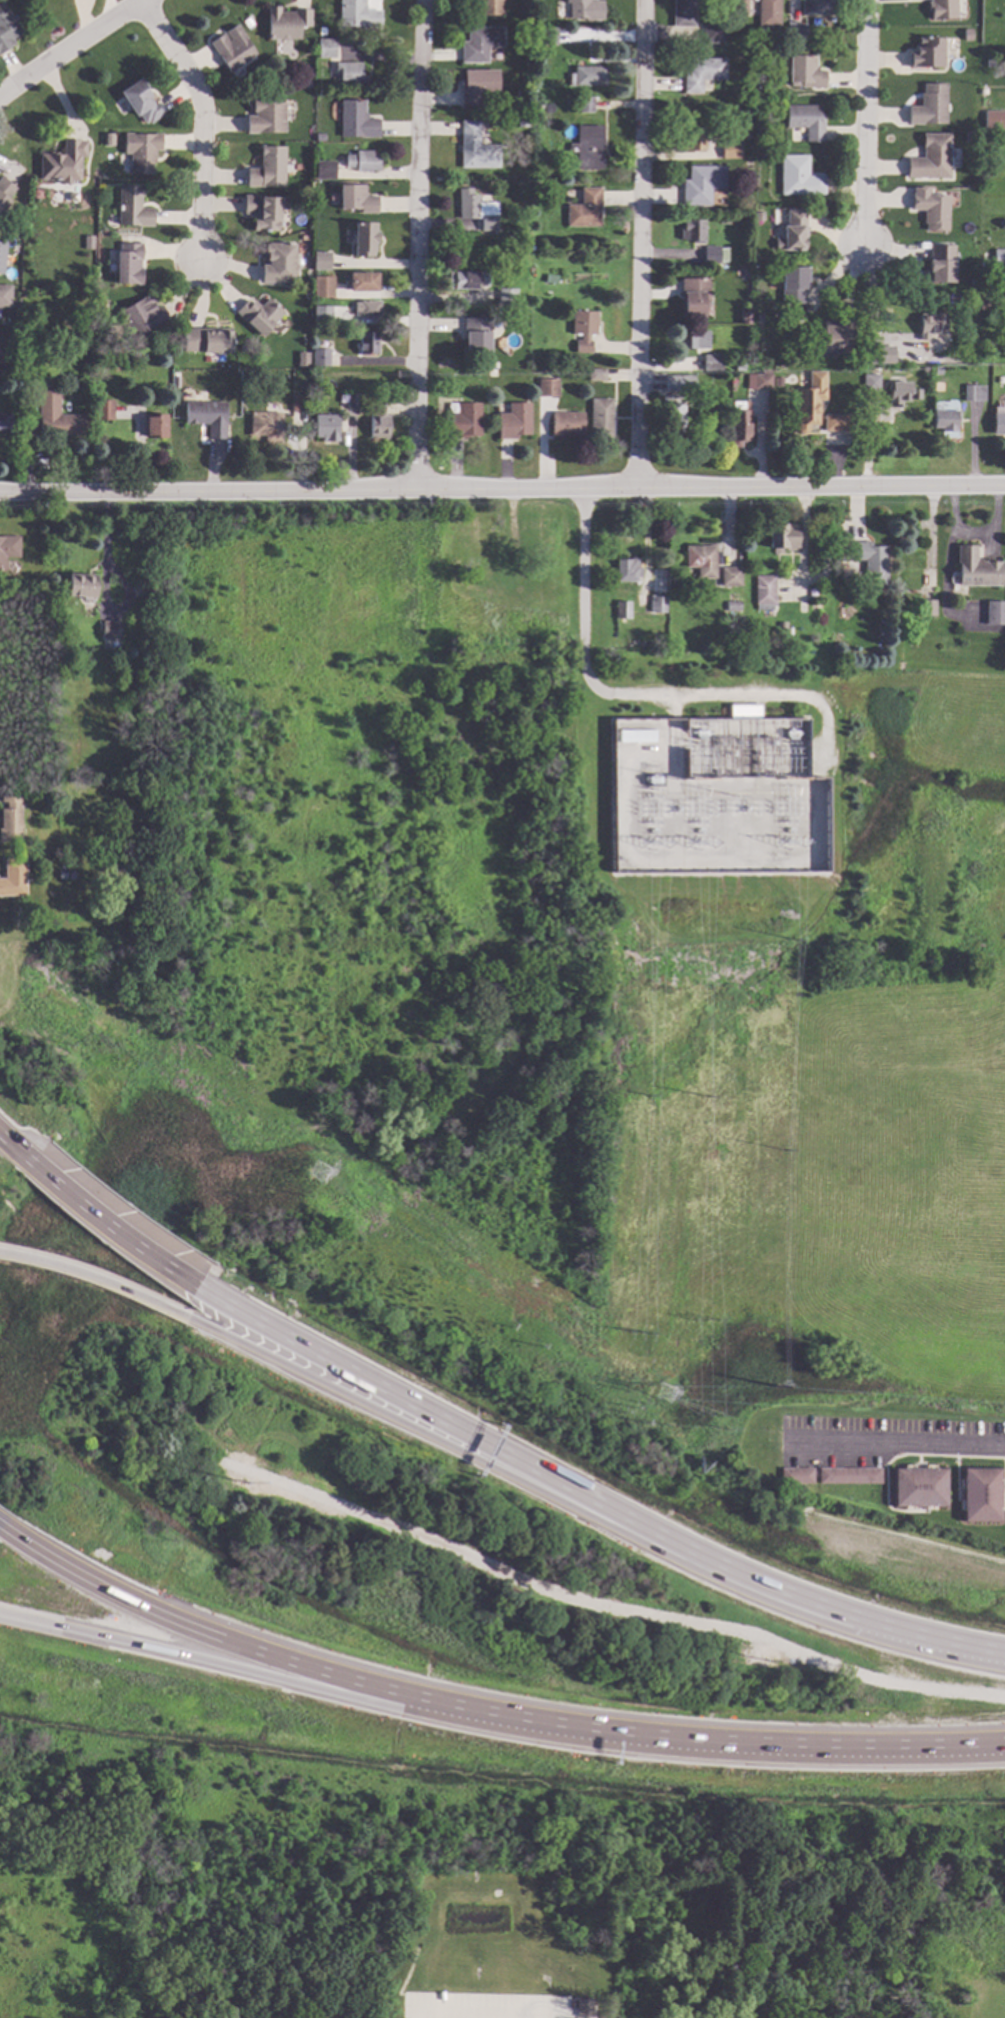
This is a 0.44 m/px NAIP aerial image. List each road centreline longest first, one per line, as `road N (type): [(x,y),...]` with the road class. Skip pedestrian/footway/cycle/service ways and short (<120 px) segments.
road 1 (tertiary): [(1004,486),(414,478),(0,490)]
road 2 (motorway): [(12,1534),(96,1586),(266,1658),(535,1727)]
road 3 (motorway): [(0,1621),(218,1672),(535,1727)]
road 4 (residential): [(644,0),(638,484)]
road 5 (residential): [(422,0),(414,478)]
road 6 (motorway): [(535,1727),(751,1750),(1004,1751)]
road 7 (motorway): [(603,1518),(213,1293)]
road 8 (motorway): [(603,1518),(202,1321)]
road 9 (motorway): [(1004,1655),(826,1611),(603,1518)]
road 10 (residential): [(138,6),(206,106),(202,263)]
road 11 (residential): [(868,0),(864,245)]
road 12 (motorway): [(213,1293),(146,1254),(25,1161)]
road 13 (motorway): [(202,1321),(121,1287),(0,1254)]
road 14 (residential): [(148,0),(0,98)]

